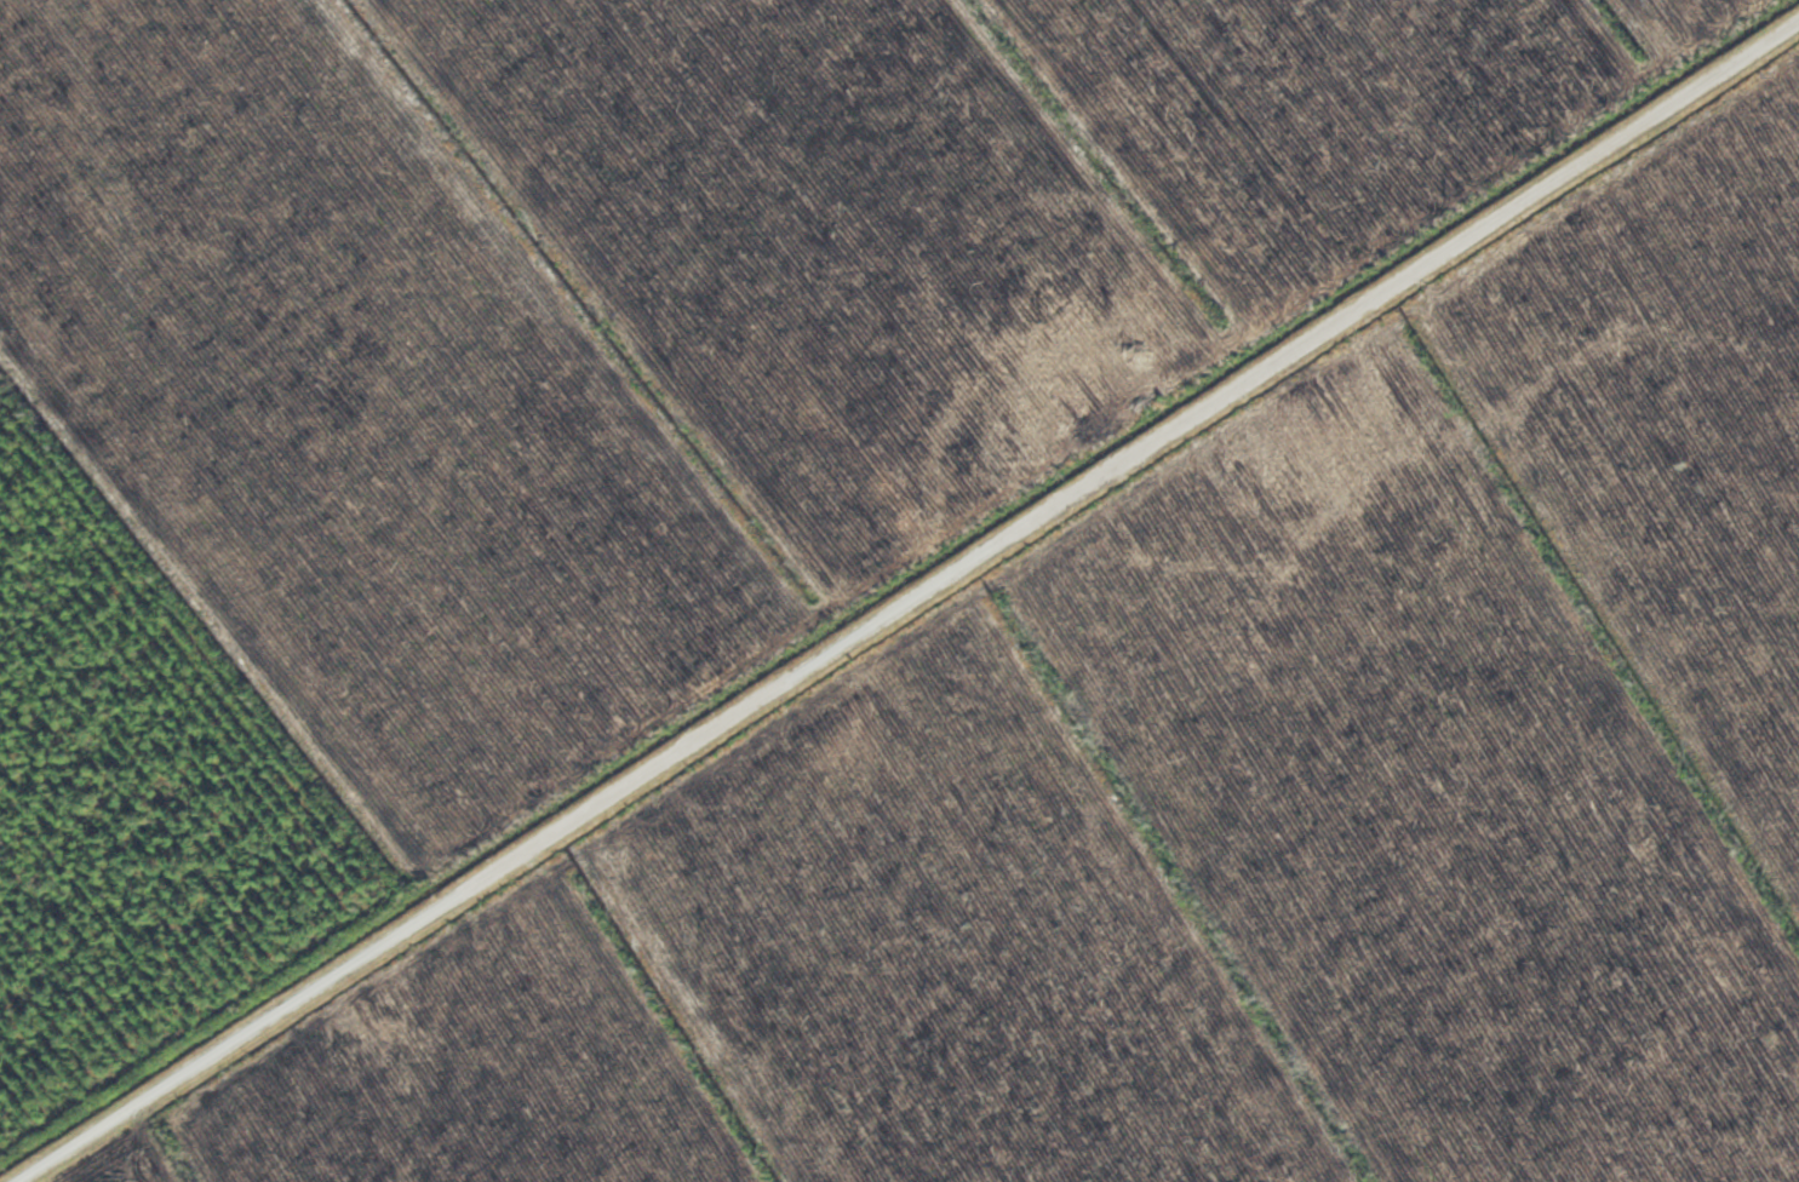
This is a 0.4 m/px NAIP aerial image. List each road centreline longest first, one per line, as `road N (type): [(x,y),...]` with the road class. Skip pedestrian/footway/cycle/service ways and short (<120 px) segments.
road 1 (track): [(17,1181),(1798,21)]

